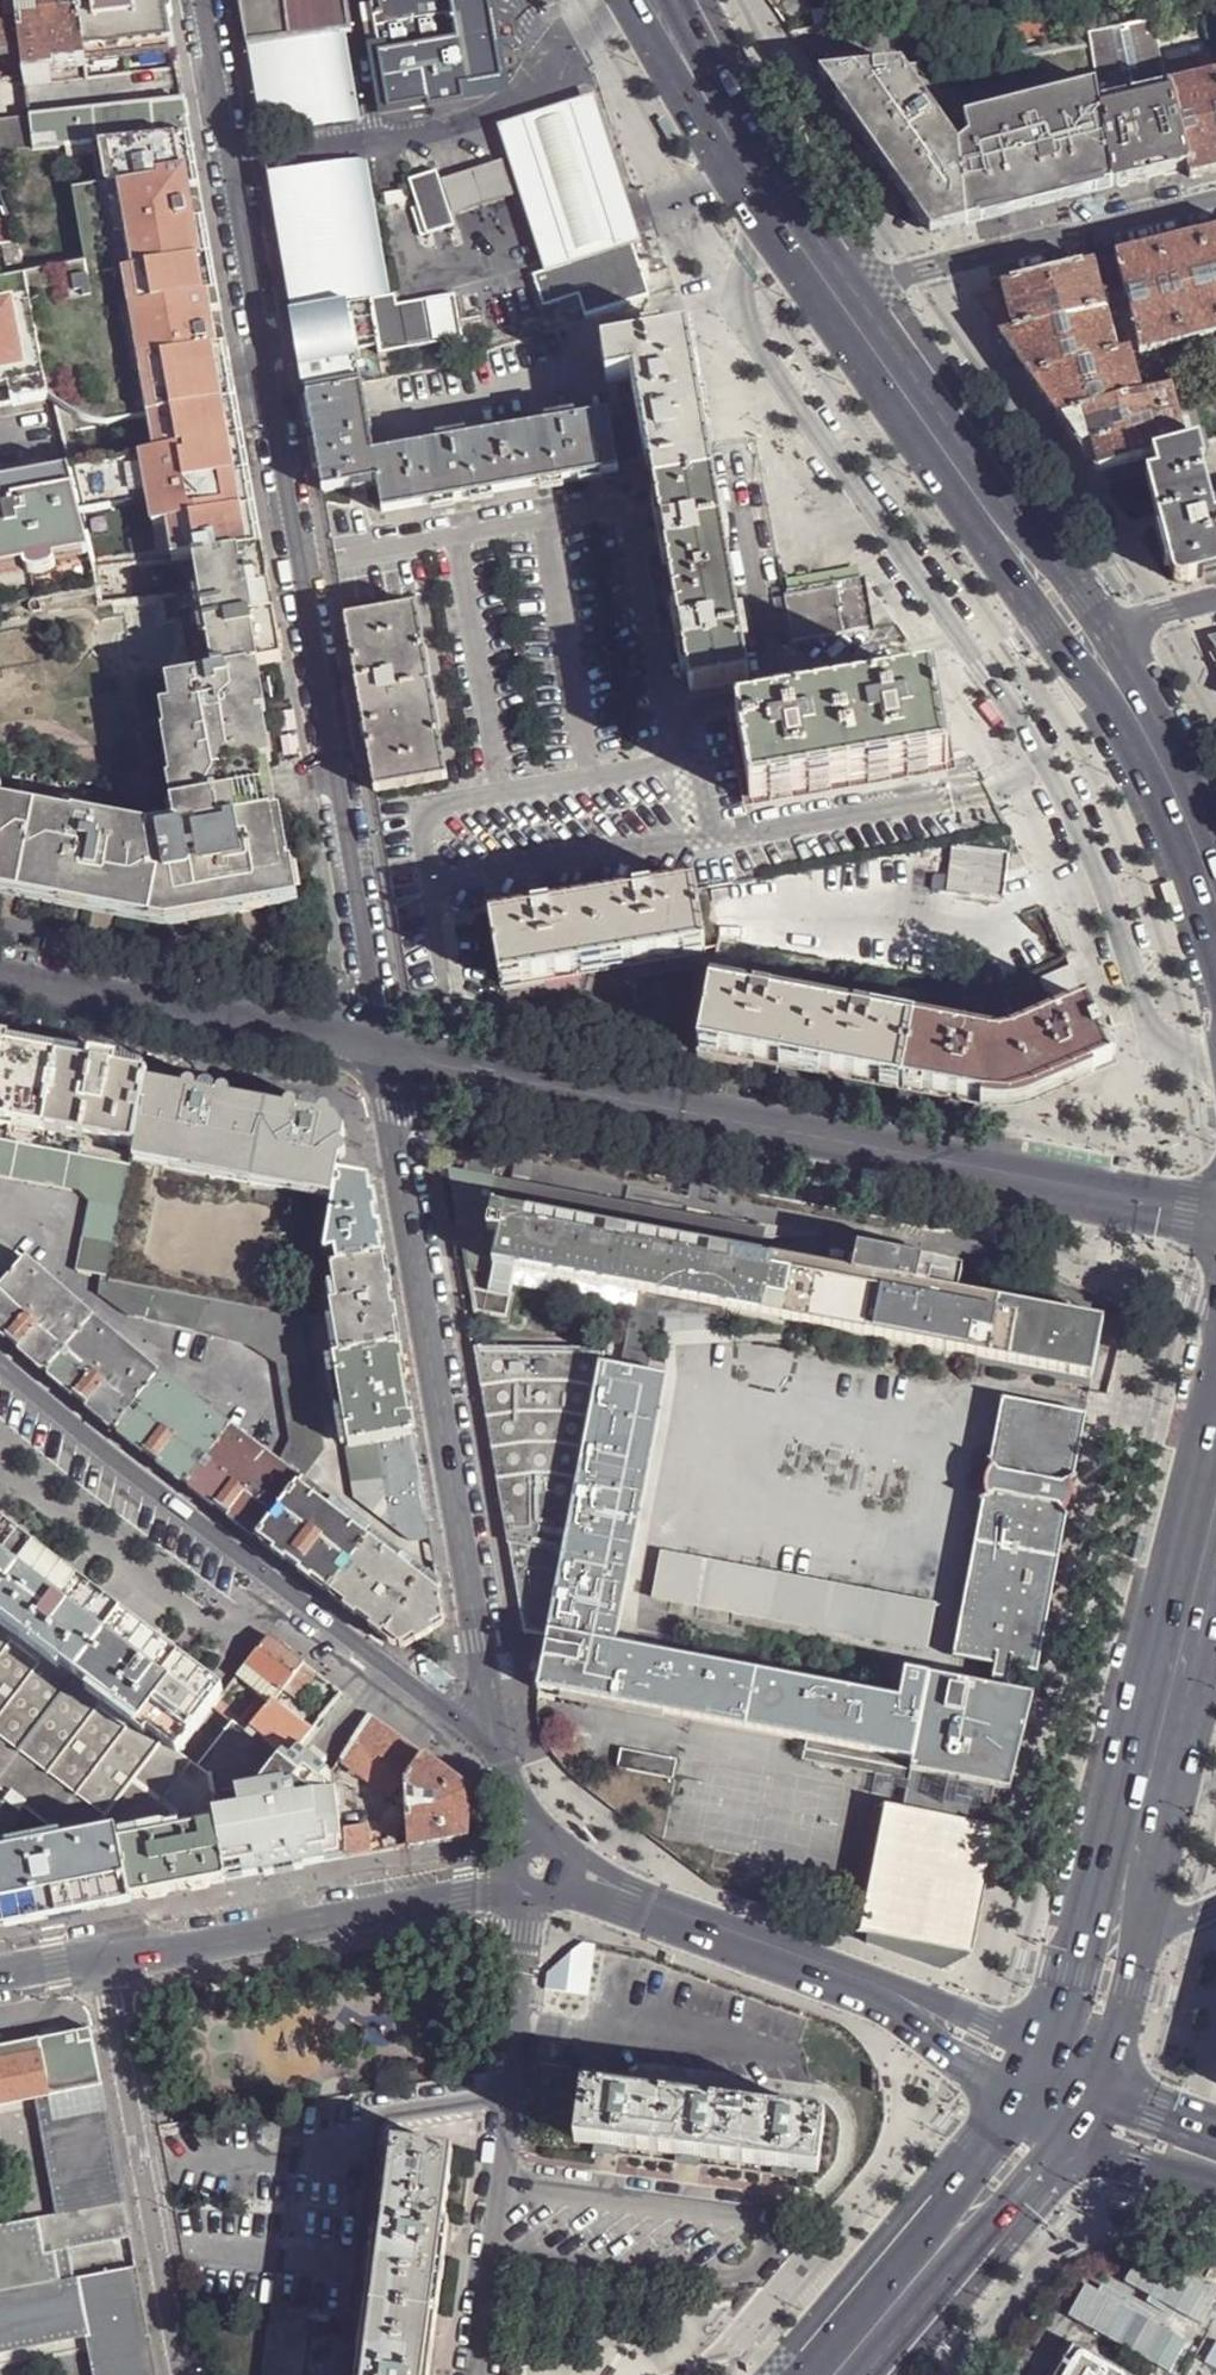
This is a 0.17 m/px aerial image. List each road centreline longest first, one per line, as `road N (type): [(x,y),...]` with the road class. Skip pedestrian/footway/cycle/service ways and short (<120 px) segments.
road 1 (residential): [(206,0),(383,1060)]
road 2 (tertiary): [(383,1060),(1215,1214)]
road 3 (tertiary): [(502,1755),(383,1060)]
road 4 (residential): [(502,1755),(0,1364)]
road 5 (tertiary): [(0,1974),(538,1871)]
road 6 (secondary): [(842,296),(1083,643)]
road 7 (tertiary): [(0,989),(383,1060)]
road 8 (residential): [(1215,197),(842,296)]
road 9 (tertiary): [(538,1871),(877,1983)]
road 10 (secondary): [(1135,1834),(1215,1502)]
road 11 (secondary): [(669,31),(842,296)]
road 12 (secondary): [(1083,643),(1161,766),(1215,902)]
road 13 (secondary): [(1135,1834),(1081,1910),(1037,2042)]
road 14 (secondary): [(971,2207),(833,2374)]
road 15 (tertiary): [(877,1983),(951,2055),(1016,2101)]
road 16 (tertiary): [(1037,2042),(877,1983)]
road 17 (secondary): [(1064,2132),(1215,2184)]
road 18 (secondary): [(1104,2072),(1144,1933)]
road 19 (residential): [(1083,643),(1215,603)]
road 20 (secondary): [(971,2207),(1021,2198),(1064,2132)]
road 21 (tertiary): [(538,1871),(502,1755)]
road 22 (secondary): [(1215,2118),(1104,2072)]

